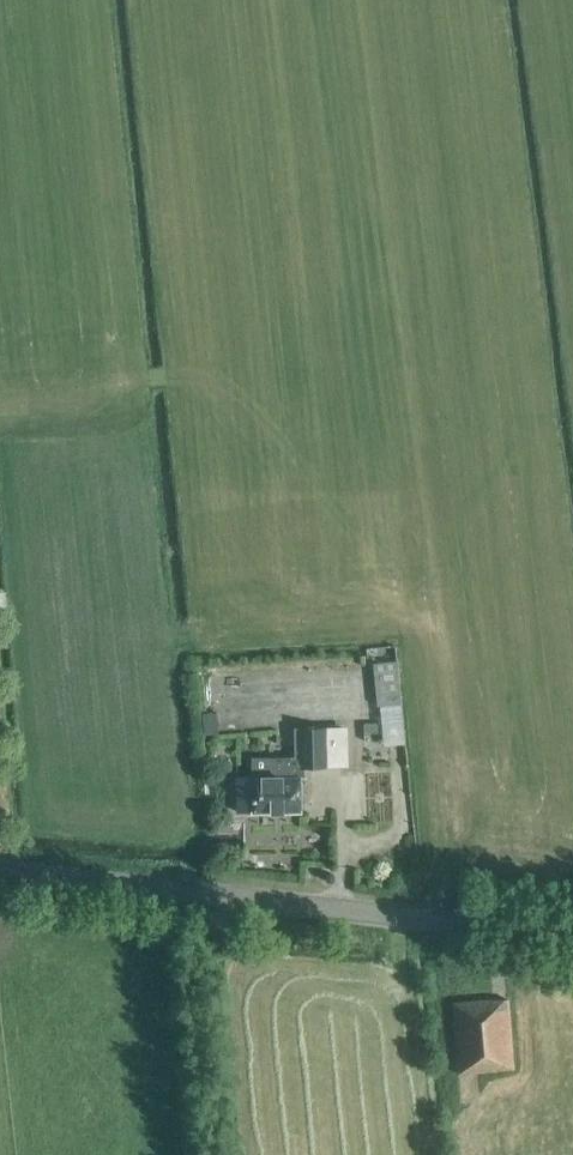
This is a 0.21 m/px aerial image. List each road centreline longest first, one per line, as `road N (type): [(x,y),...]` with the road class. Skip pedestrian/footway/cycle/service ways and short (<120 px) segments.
road 1 (tertiary): [(0,884),(572,934)]

